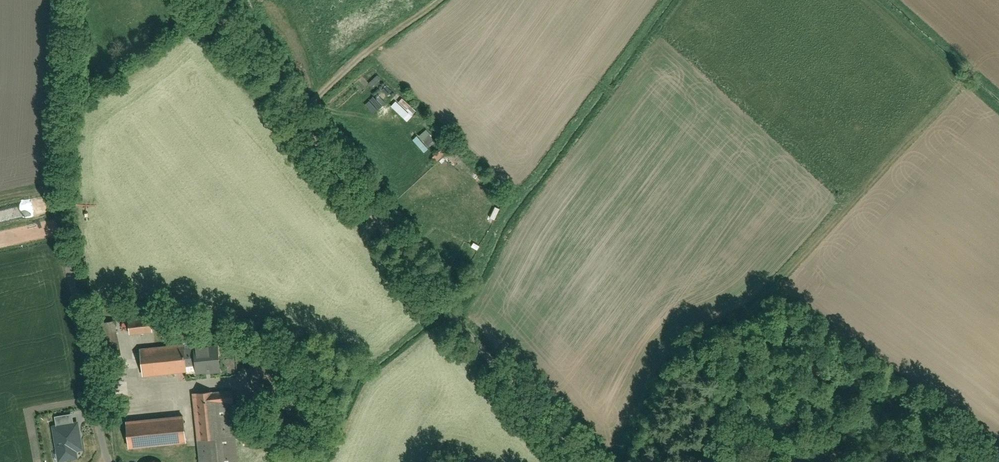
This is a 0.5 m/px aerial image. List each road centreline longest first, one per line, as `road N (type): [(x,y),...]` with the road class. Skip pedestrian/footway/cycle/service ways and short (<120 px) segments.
road 1 (unclassified): [(198,0),(421,297),(577,461)]
road 2 (residential): [(110,461),(59,221),(63,0)]
road 3 (track): [(438,0),(299,121),(285,116)]

